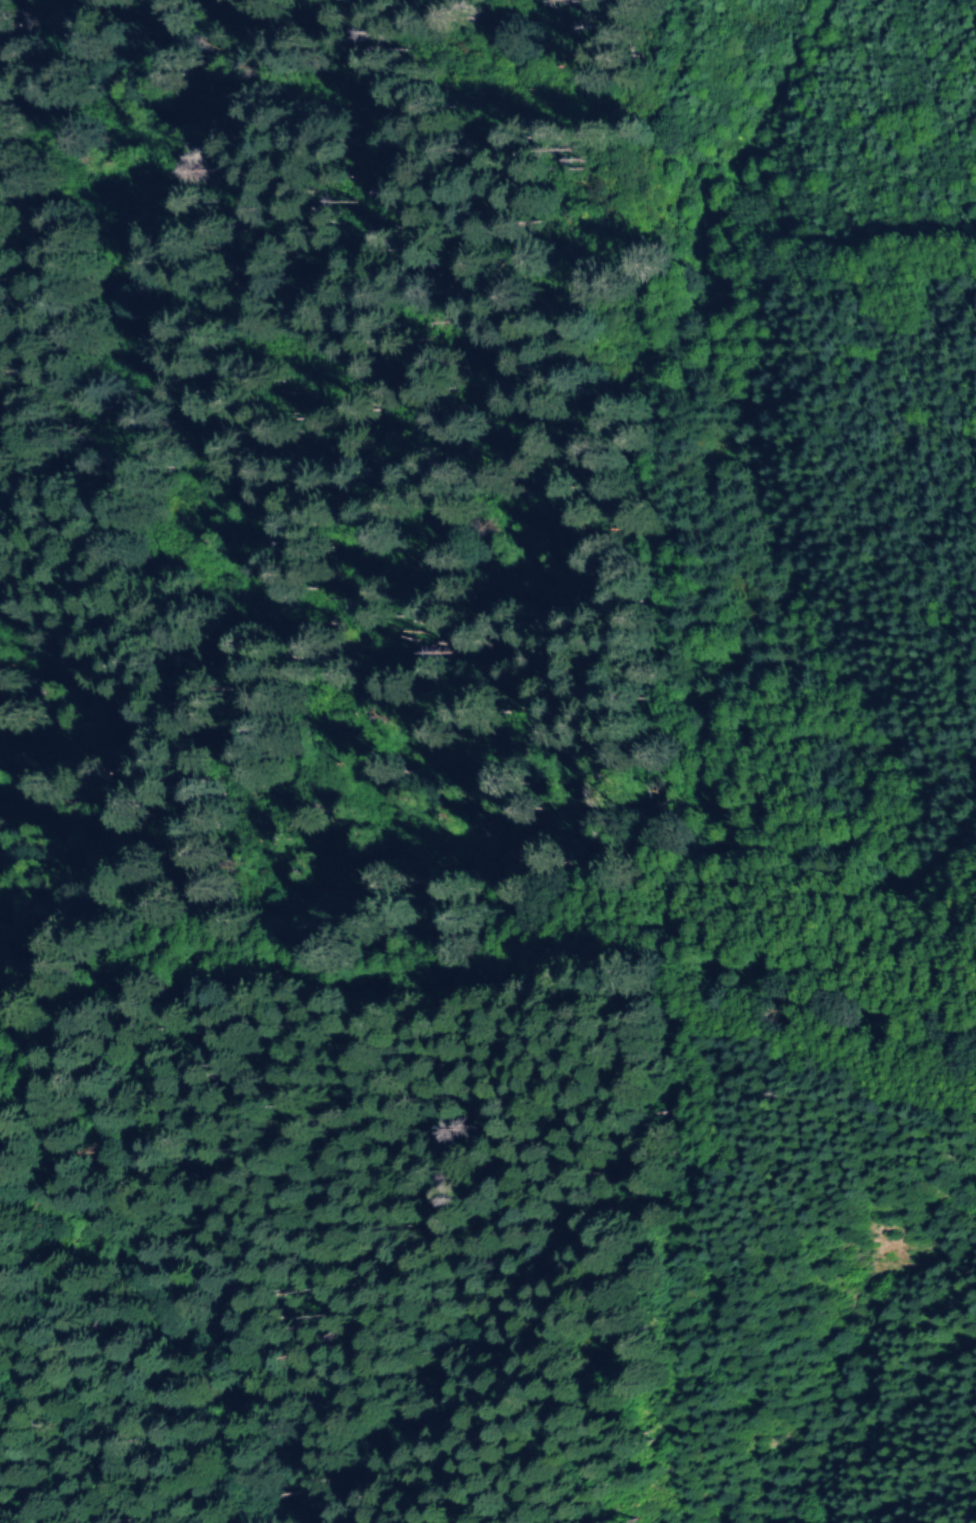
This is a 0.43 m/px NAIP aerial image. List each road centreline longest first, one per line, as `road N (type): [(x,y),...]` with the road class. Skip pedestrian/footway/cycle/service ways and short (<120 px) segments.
road 1 (track): [(0,1044),(219,1015),(511,920),(815,882),(975,846)]

